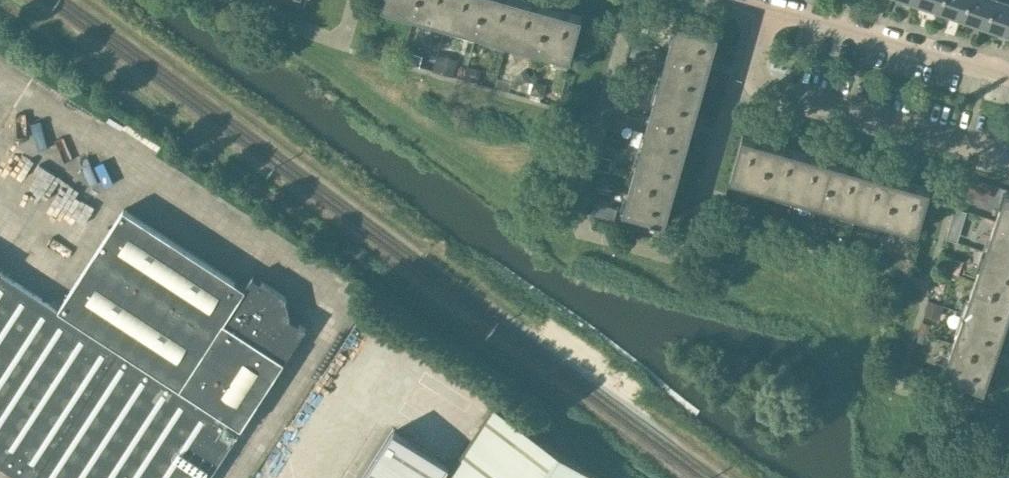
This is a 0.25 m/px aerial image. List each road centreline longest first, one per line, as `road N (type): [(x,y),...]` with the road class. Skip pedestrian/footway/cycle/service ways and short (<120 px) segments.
road 1 (residential): [(1008,156),(765,86),(754,65),(769,6)]
road 2 (residential): [(1008,78),(769,6)]

